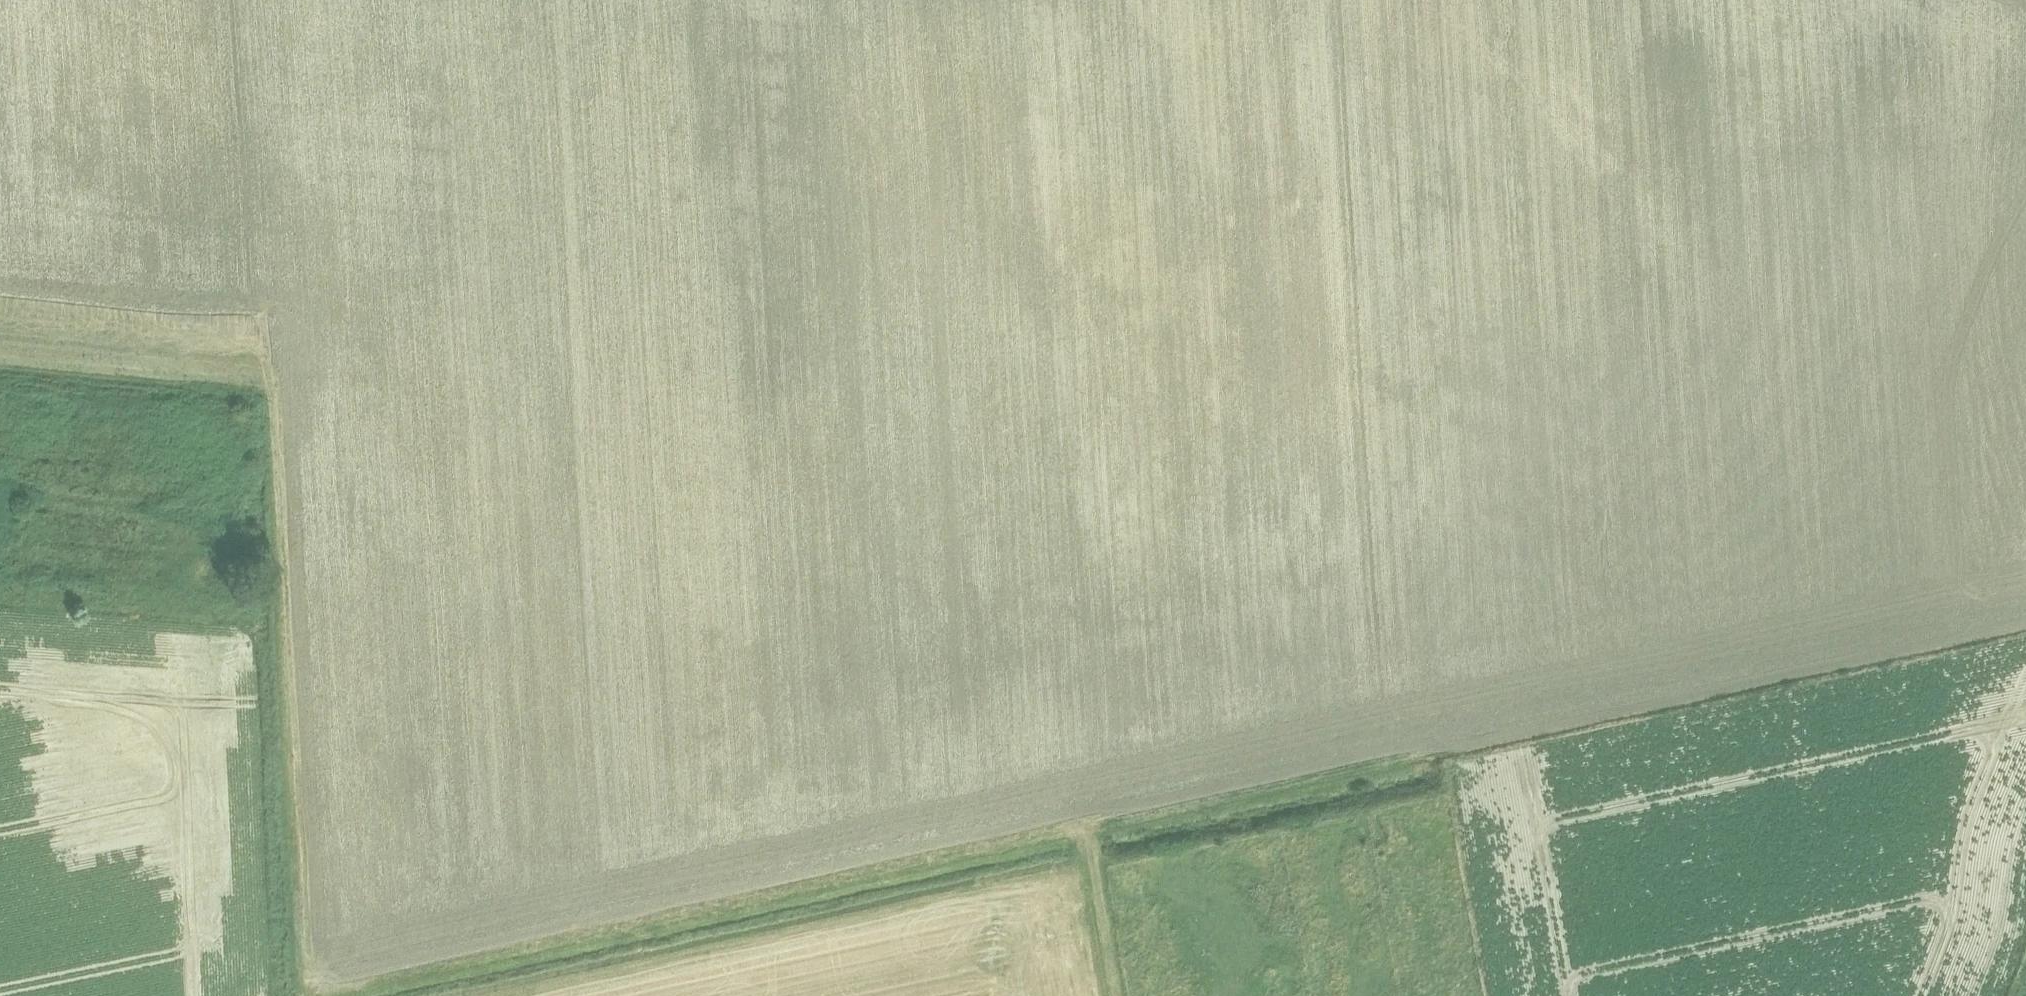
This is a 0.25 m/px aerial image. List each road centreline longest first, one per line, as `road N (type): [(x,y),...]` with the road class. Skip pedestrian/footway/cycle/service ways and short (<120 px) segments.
road 1 (track): [(1116,995),(1095,868)]

